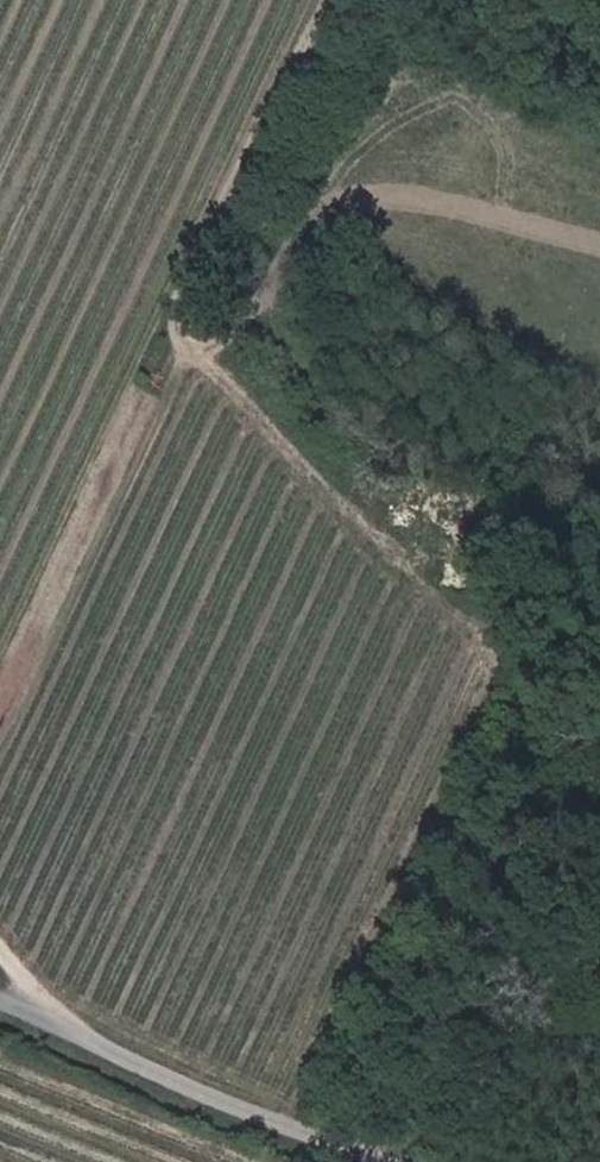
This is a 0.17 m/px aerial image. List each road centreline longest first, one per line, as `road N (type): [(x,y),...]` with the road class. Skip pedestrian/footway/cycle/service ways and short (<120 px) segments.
road 1 (unclassified): [(377,1161),(0,994)]

